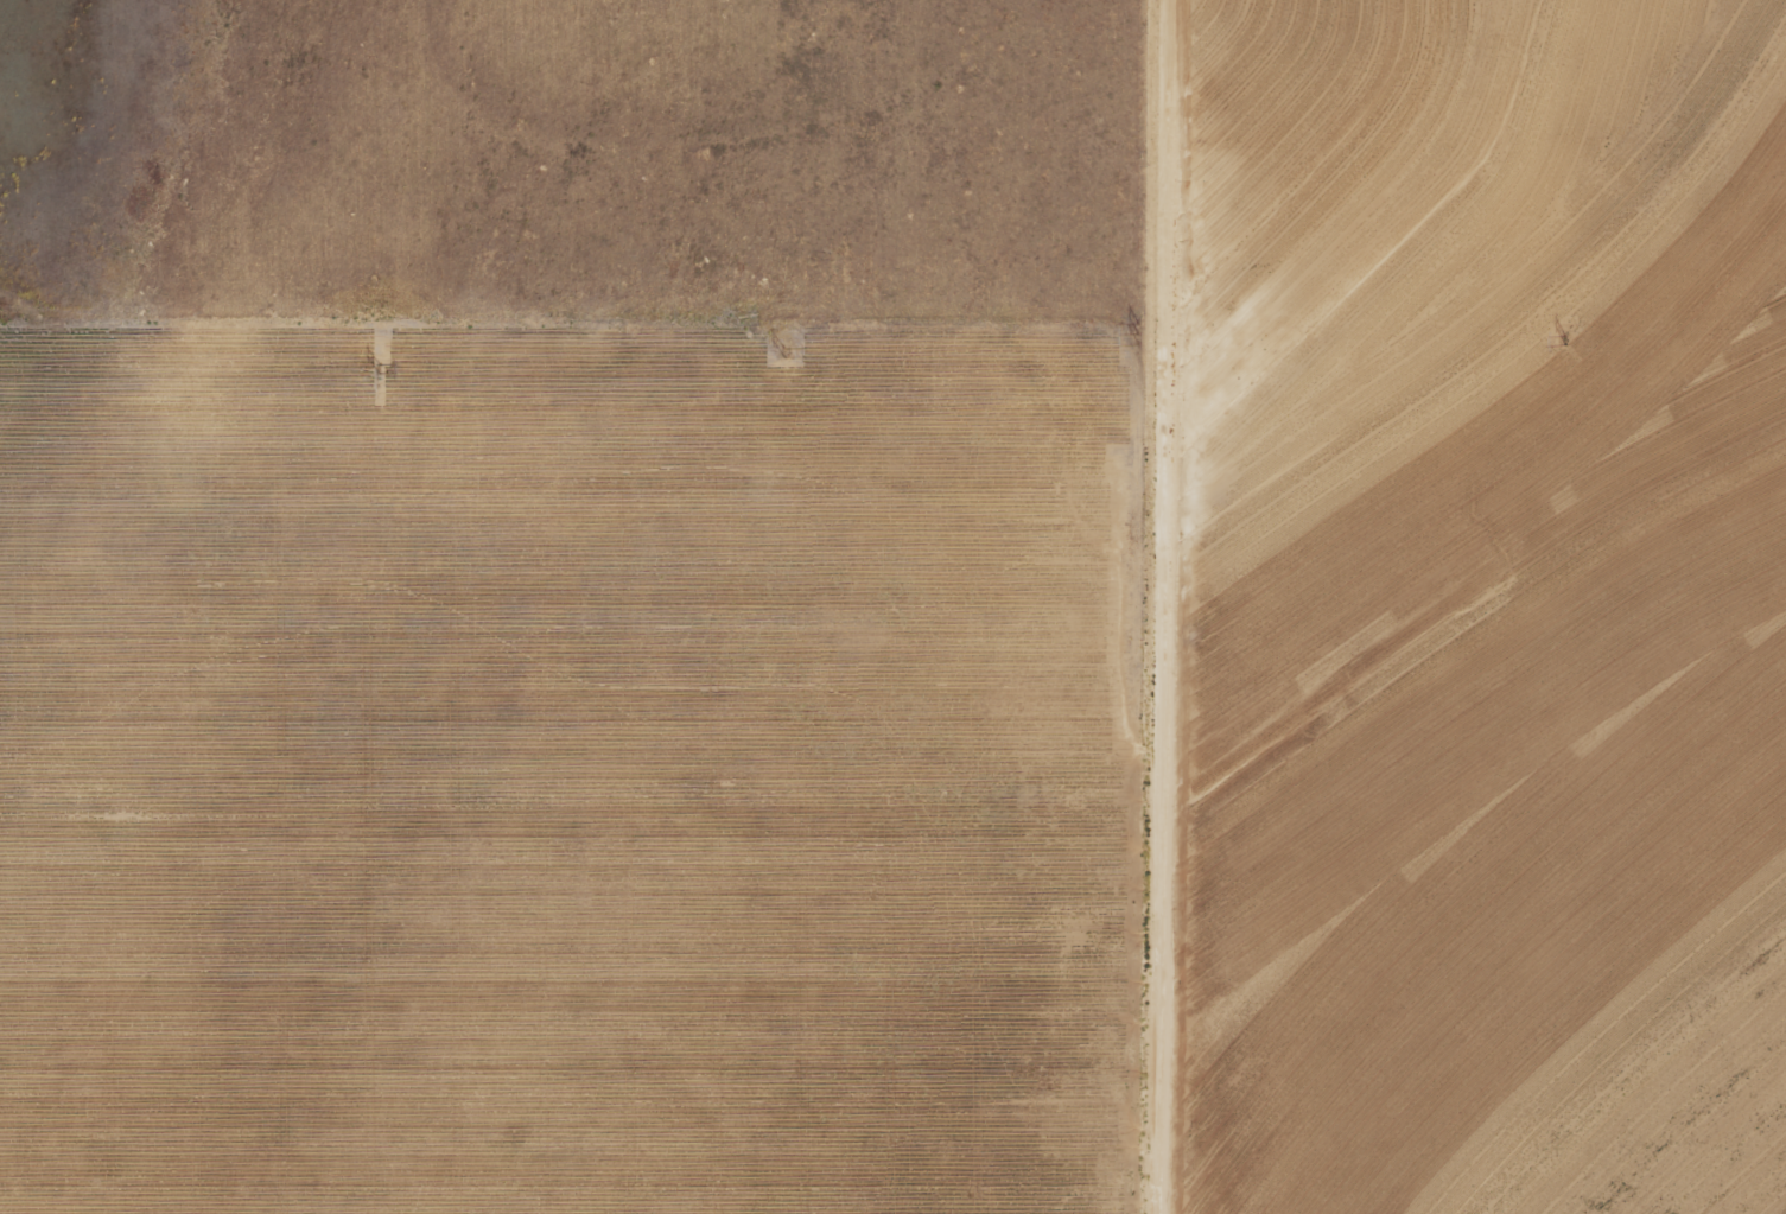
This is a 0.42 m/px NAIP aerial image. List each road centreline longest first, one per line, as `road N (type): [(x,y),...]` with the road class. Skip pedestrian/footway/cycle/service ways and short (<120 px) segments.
road 1 (residential): [(1154,1213),(1160,0)]

